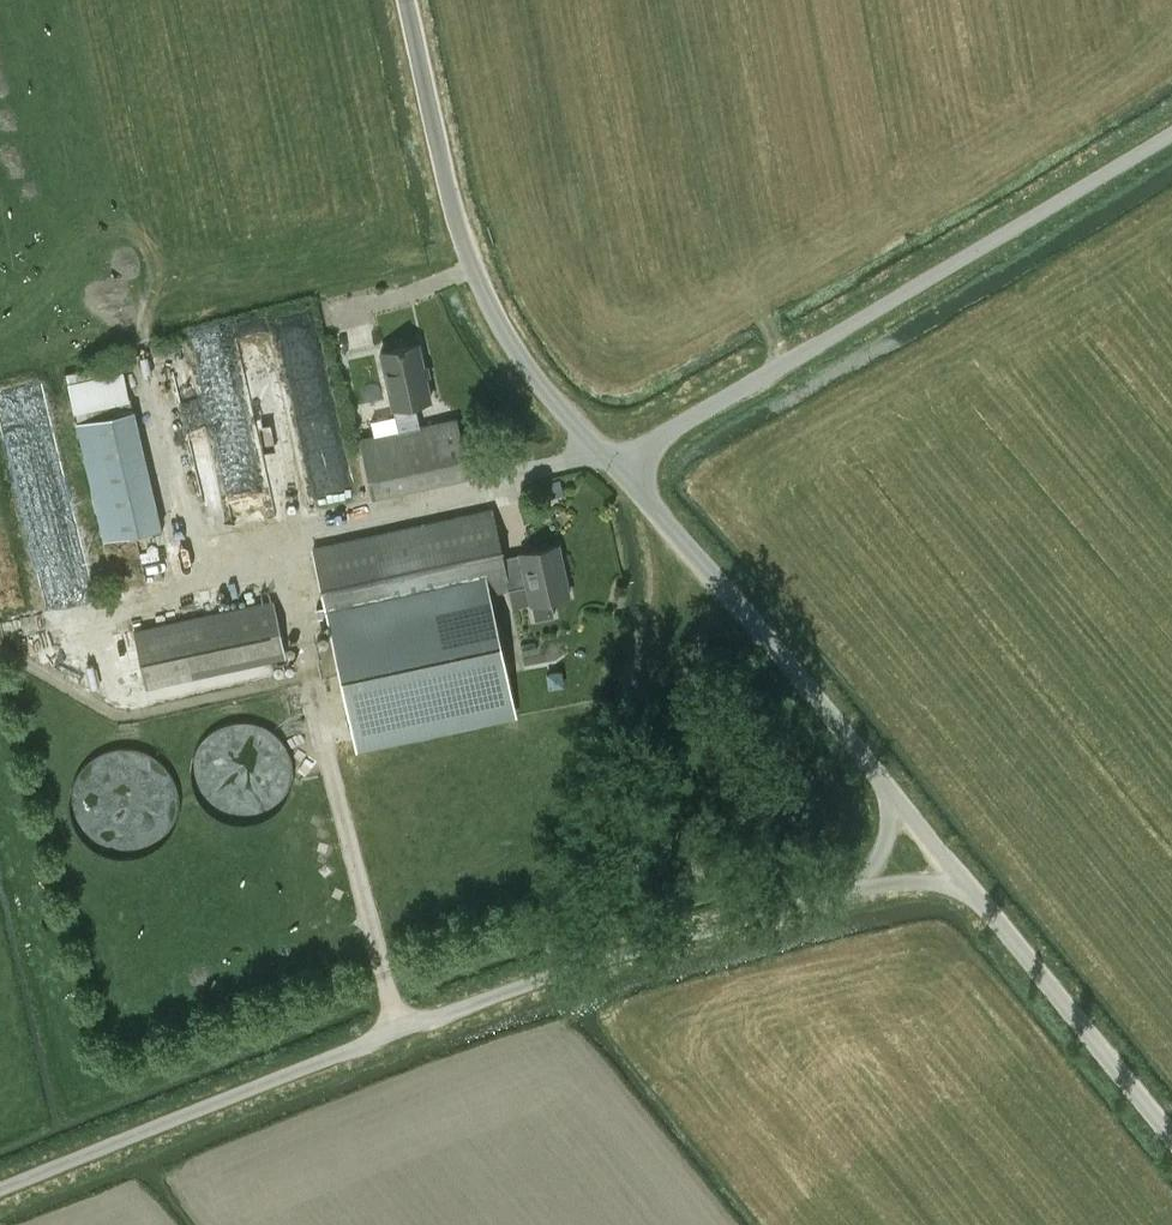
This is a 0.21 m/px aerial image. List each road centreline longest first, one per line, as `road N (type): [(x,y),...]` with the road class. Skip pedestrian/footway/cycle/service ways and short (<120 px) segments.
road 1 (unclassified): [(0,1189),(499,994),(851,892)]
road 2 (unclassified): [(620,475),(1171,139)]
road 3 (unclassified): [(620,475),(506,336),(466,260),(401,0)]
road 4 (unclassified): [(896,797),(620,475)]
road 5 (unclassified): [(1171,1135),(975,891)]
road 6 (unclassified): [(851,892),(917,883),(975,891)]
road 7 (unclassified): [(975,891),(896,797)]

